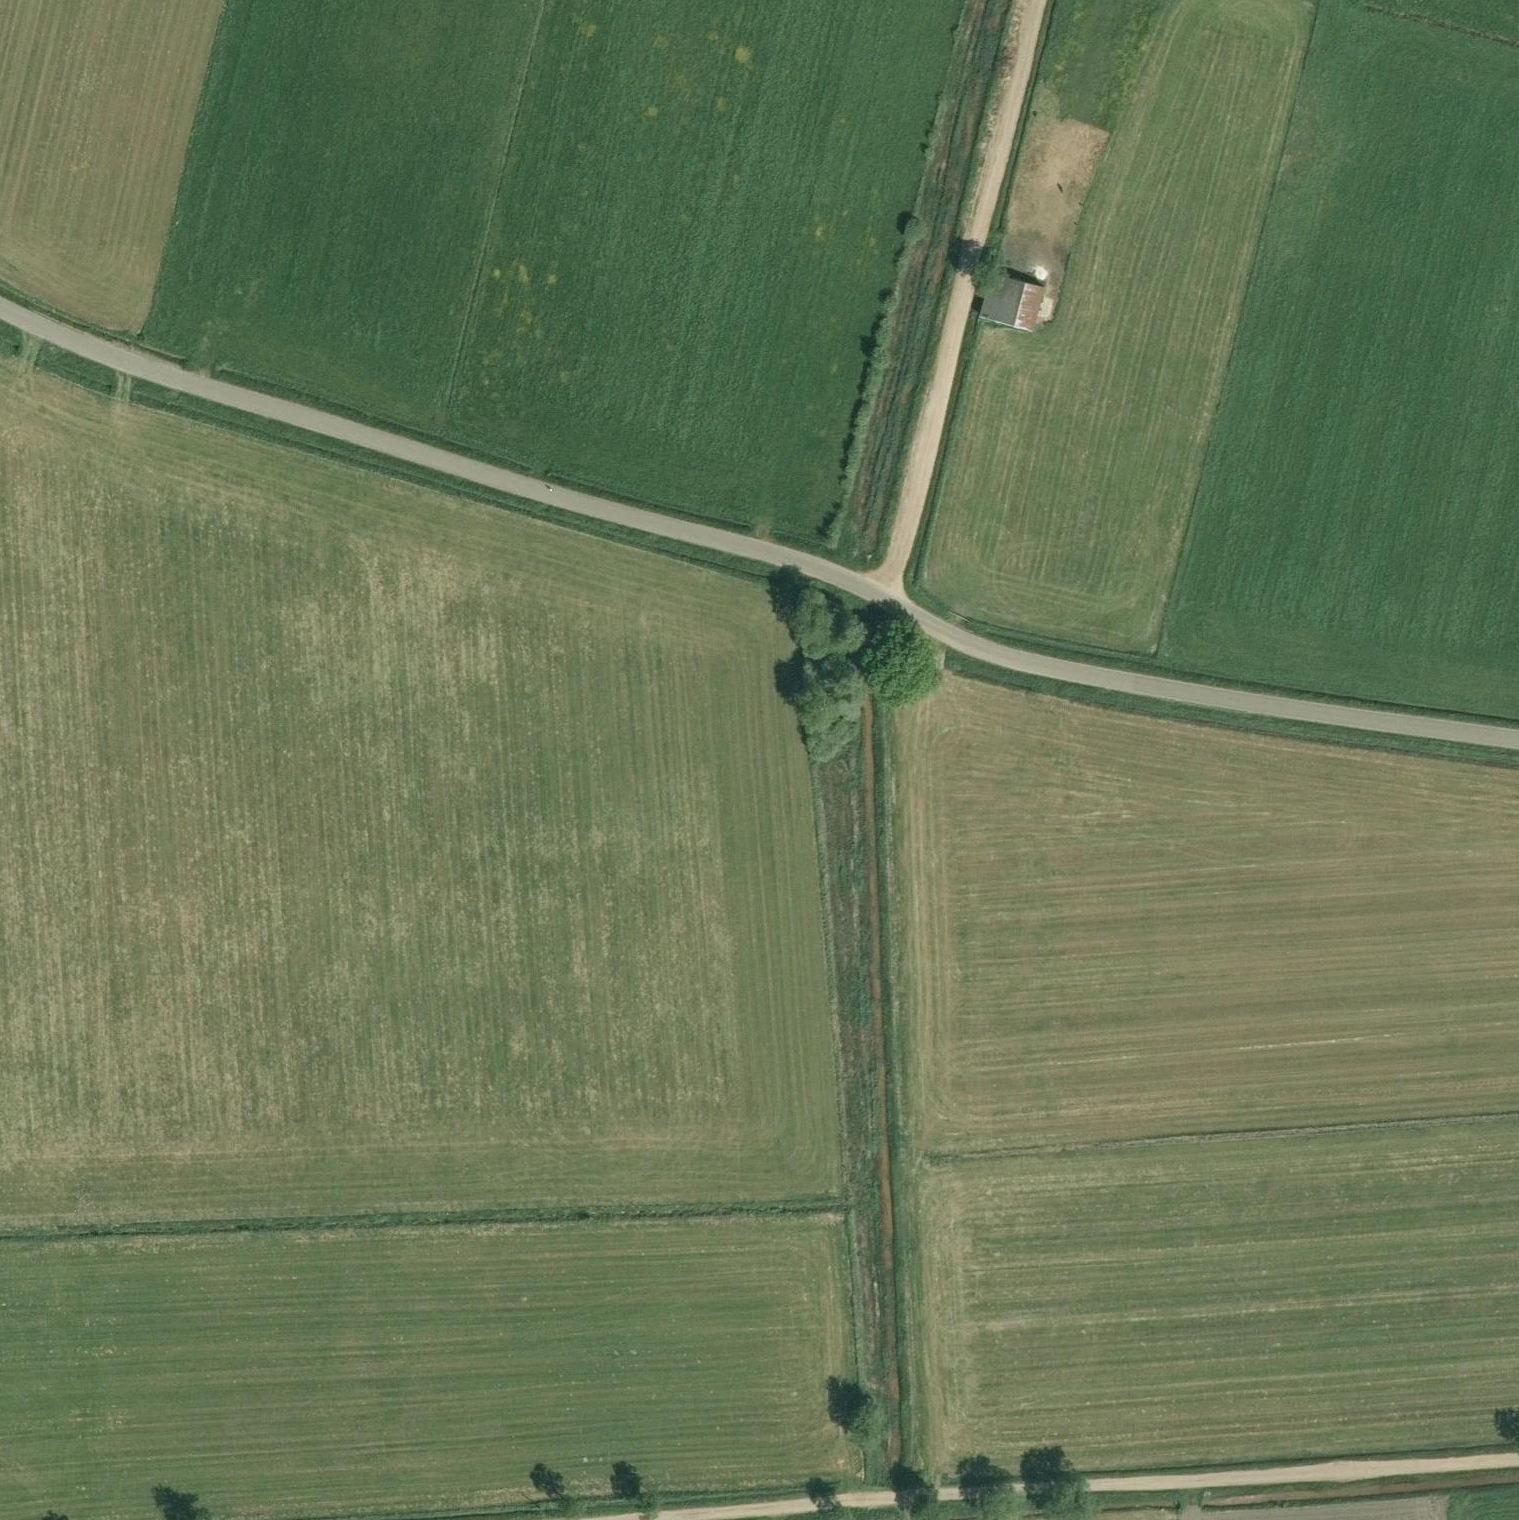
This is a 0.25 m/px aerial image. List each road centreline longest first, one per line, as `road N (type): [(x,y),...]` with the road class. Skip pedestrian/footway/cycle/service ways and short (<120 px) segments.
road 1 (unclassified): [(1518,737),(990,653),(804,565),(136,368),(0,308)]
road 2 (track): [(718,1519),(1518,1460)]
road 3 (track): [(886,602),(1039,0)]

